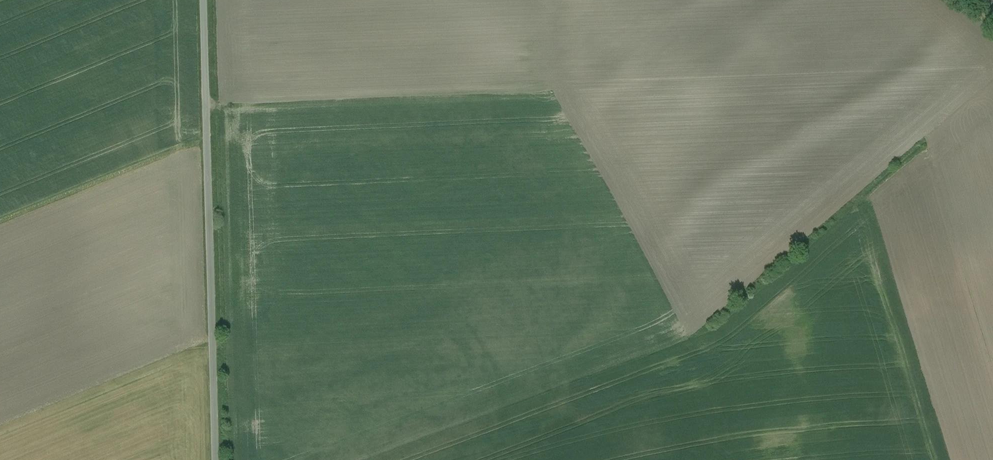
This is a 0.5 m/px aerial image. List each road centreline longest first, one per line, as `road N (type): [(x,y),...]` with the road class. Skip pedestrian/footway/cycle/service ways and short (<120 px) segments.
road 1 (unclassified): [(214,459),(203,0)]

